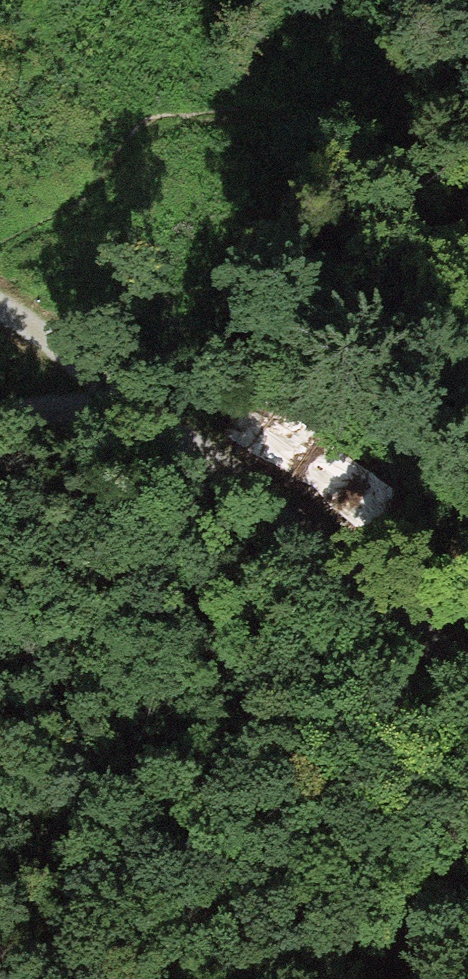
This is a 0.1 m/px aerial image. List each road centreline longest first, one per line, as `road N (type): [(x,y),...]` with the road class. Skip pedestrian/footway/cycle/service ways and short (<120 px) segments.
road 1 (track): [(0,417),(113,396),(336,585),(467,668)]
road 2 (track): [(0,316),(113,396)]
road 3 (track): [(336,585),(467,606)]

